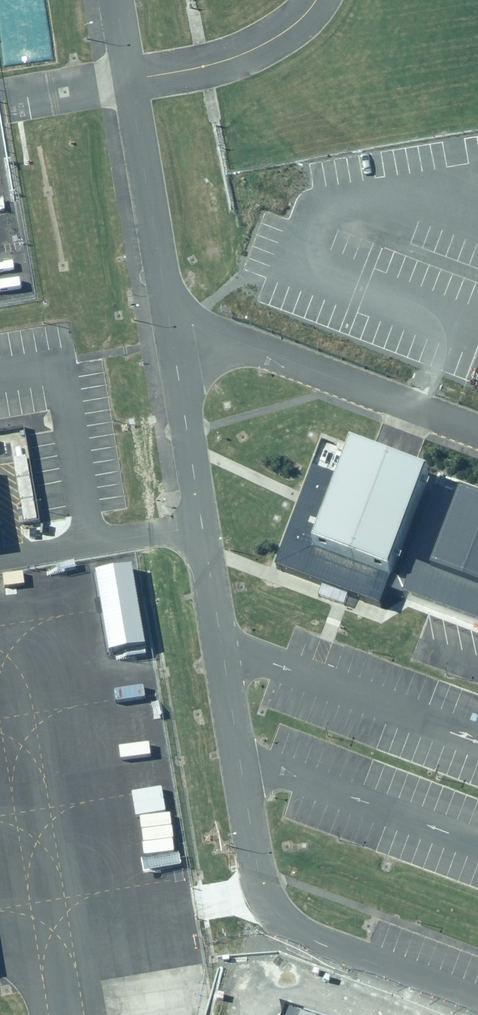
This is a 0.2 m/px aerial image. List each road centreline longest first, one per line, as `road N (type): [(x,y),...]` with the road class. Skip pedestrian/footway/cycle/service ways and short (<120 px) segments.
road 1 (unclassified): [(169,325),(265,892)]
road 2 (unclassified): [(115,0),(169,325)]
road 3 (unclassified): [(477,431),(223,336),(169,325)]
road 4 (unclassified): [(265,892),(305,936),(477,1001)]

